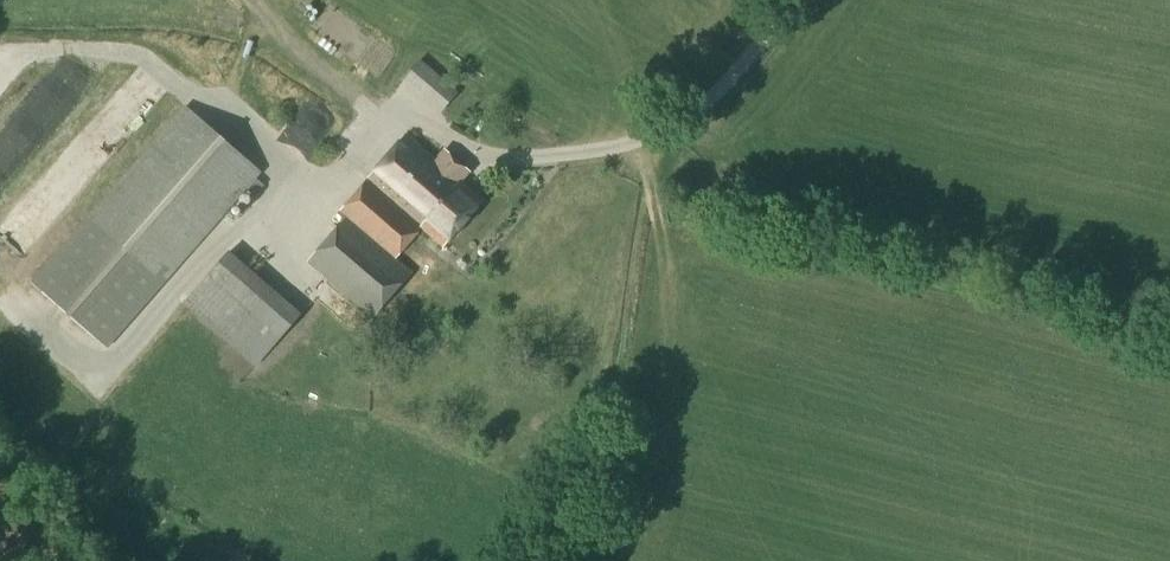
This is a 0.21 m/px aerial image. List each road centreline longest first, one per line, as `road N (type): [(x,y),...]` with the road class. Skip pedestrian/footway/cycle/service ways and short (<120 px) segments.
road 1 (track): [(644,145),(665,195),(617,390),(546,560)]
road 2 (track): [(262,0),(359,96),(469,151),(523,160),(644,145)]
road 3 (track): [(644,145),(704,108),(744,66),(785,0)]

